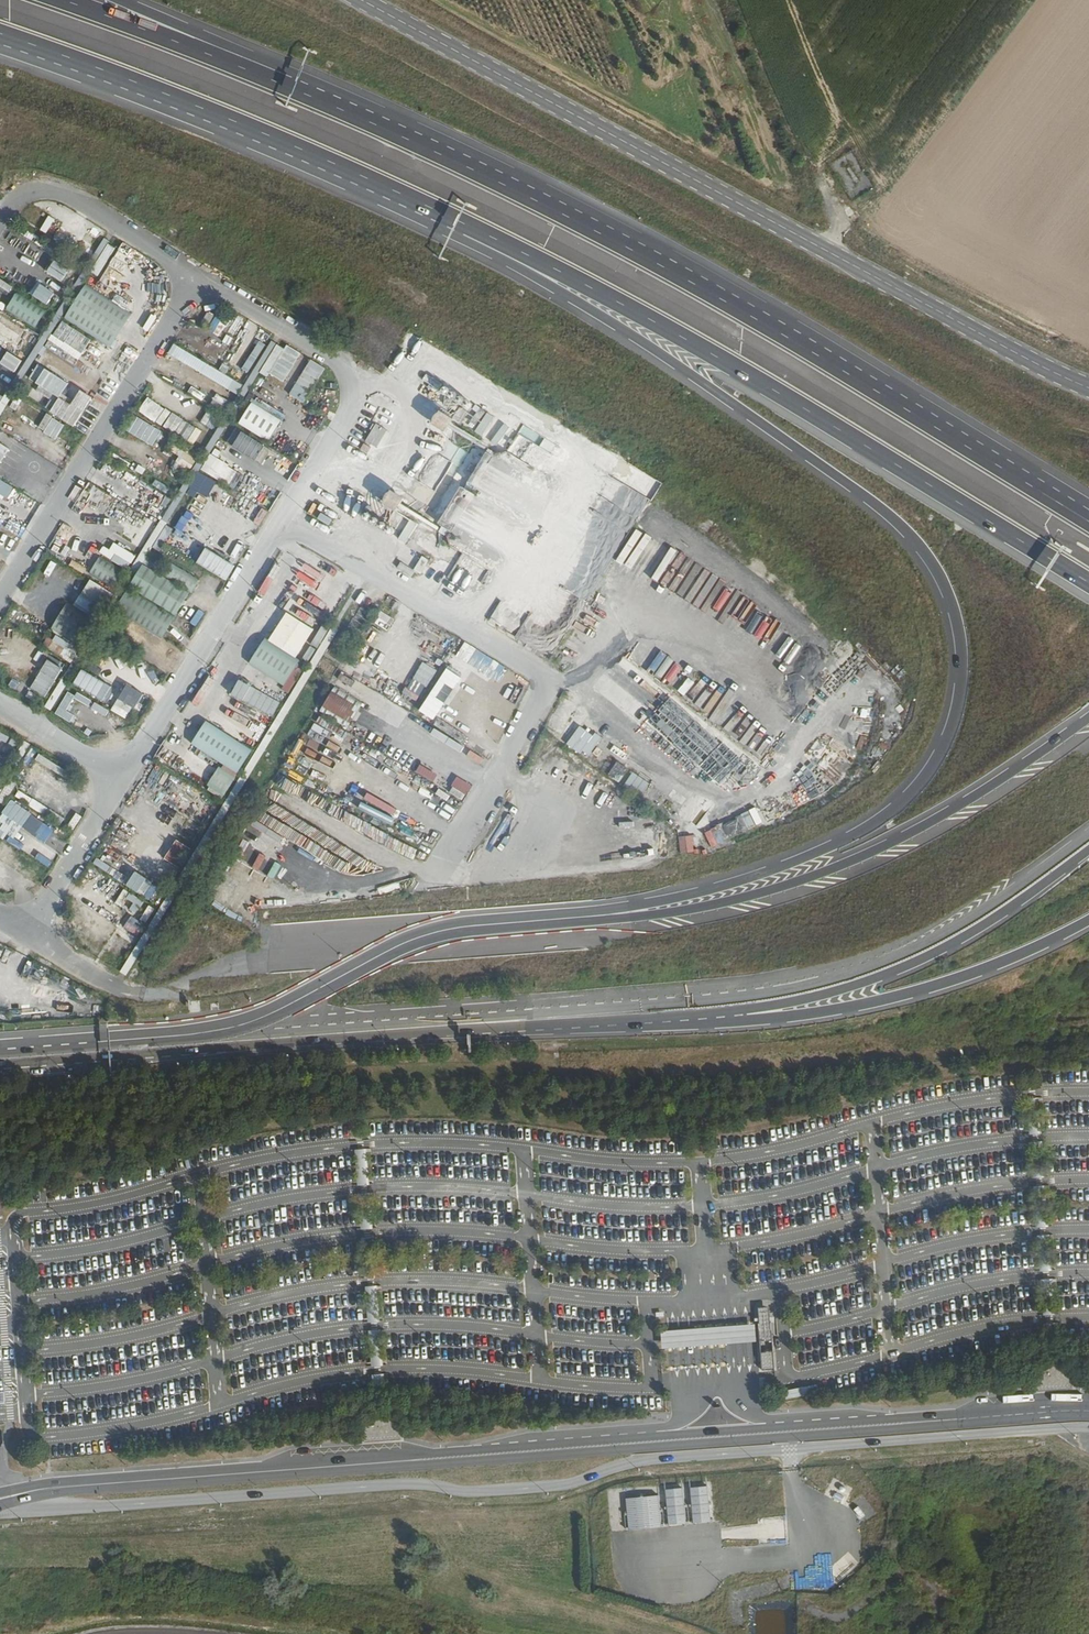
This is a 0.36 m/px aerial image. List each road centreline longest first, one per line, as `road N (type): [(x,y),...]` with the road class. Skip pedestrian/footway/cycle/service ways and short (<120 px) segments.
road 1 (trunk): [(462,227),(875,502),(929,552),(959,621),(964,651),(953,723),(913,793),(887,814),(781,866),(582,916)]
road 2 (unclassified): [(0,1506),(414,1484),(469,1492),(567,1485),(644,1460),(1088,1429)]
road 3 (track): [(24,936),(100,985),(138,996),(260,960),(268,896),(448,873),(553,684),(280,522)]
road 4 (trunk): [(1088,516),(628,243),(492,172),(248,67)]
road 5 (tertiary): [(1088,386),(362,0)]
road 6 (trunk): [(462,227),(736,368),(1088,582)]
road 7 (trunk): [(118,1051),(736,1014)]
road 8 (trunk): [(1088,716),(962,805),(814,876),(709,906),(609,920),(582,916)]
road 9 (unclassified): [(410,1461),(441,1466),(885,1431),(907,1422)]
road 10 (trunk): [(0,38),(186,106),(462,227)]
road 11 (unclassified): [(907,1422),(410,1461)]
road 12 (track): [(365,388),(393,405),(425,360),(587,456),(511,581),(463,630)]
road 13 (trunk): [(582,916),(440,930),(260,1018),(118,1051)]
road 14 (trunk): [(736,1014),(882,977),(954,945),(1088,849)]
road 15 (unclassified): [(25,1493),(410,1461)]
road 16 (trunk): [(736,1014),(793,1016),(915,993),(1088,916)]
road 17 (track): [(583,677),(602,721),(634,742),(695,755),(739,742),(769,689),(761,631)]
road 18 (track): [(761,631),(697,587),(644,591),(583,677),(553,684)]
road 19 (trunk): [(248,67),(58,0)]
road 20 (unclassified): [(907,1422),(1088,1411)]
road 21 (track): [(318,463),(359,480),(392,481),(417,437),(393,405)]
road 22 (track): [(376,667),(515,752)]
road 23 (trunk): [(248,67),(201,36),(118,0)]
road 24 (unclassified): [(117,780),(0,707)]
road 25 (track): [(613,842),(502,775)]

